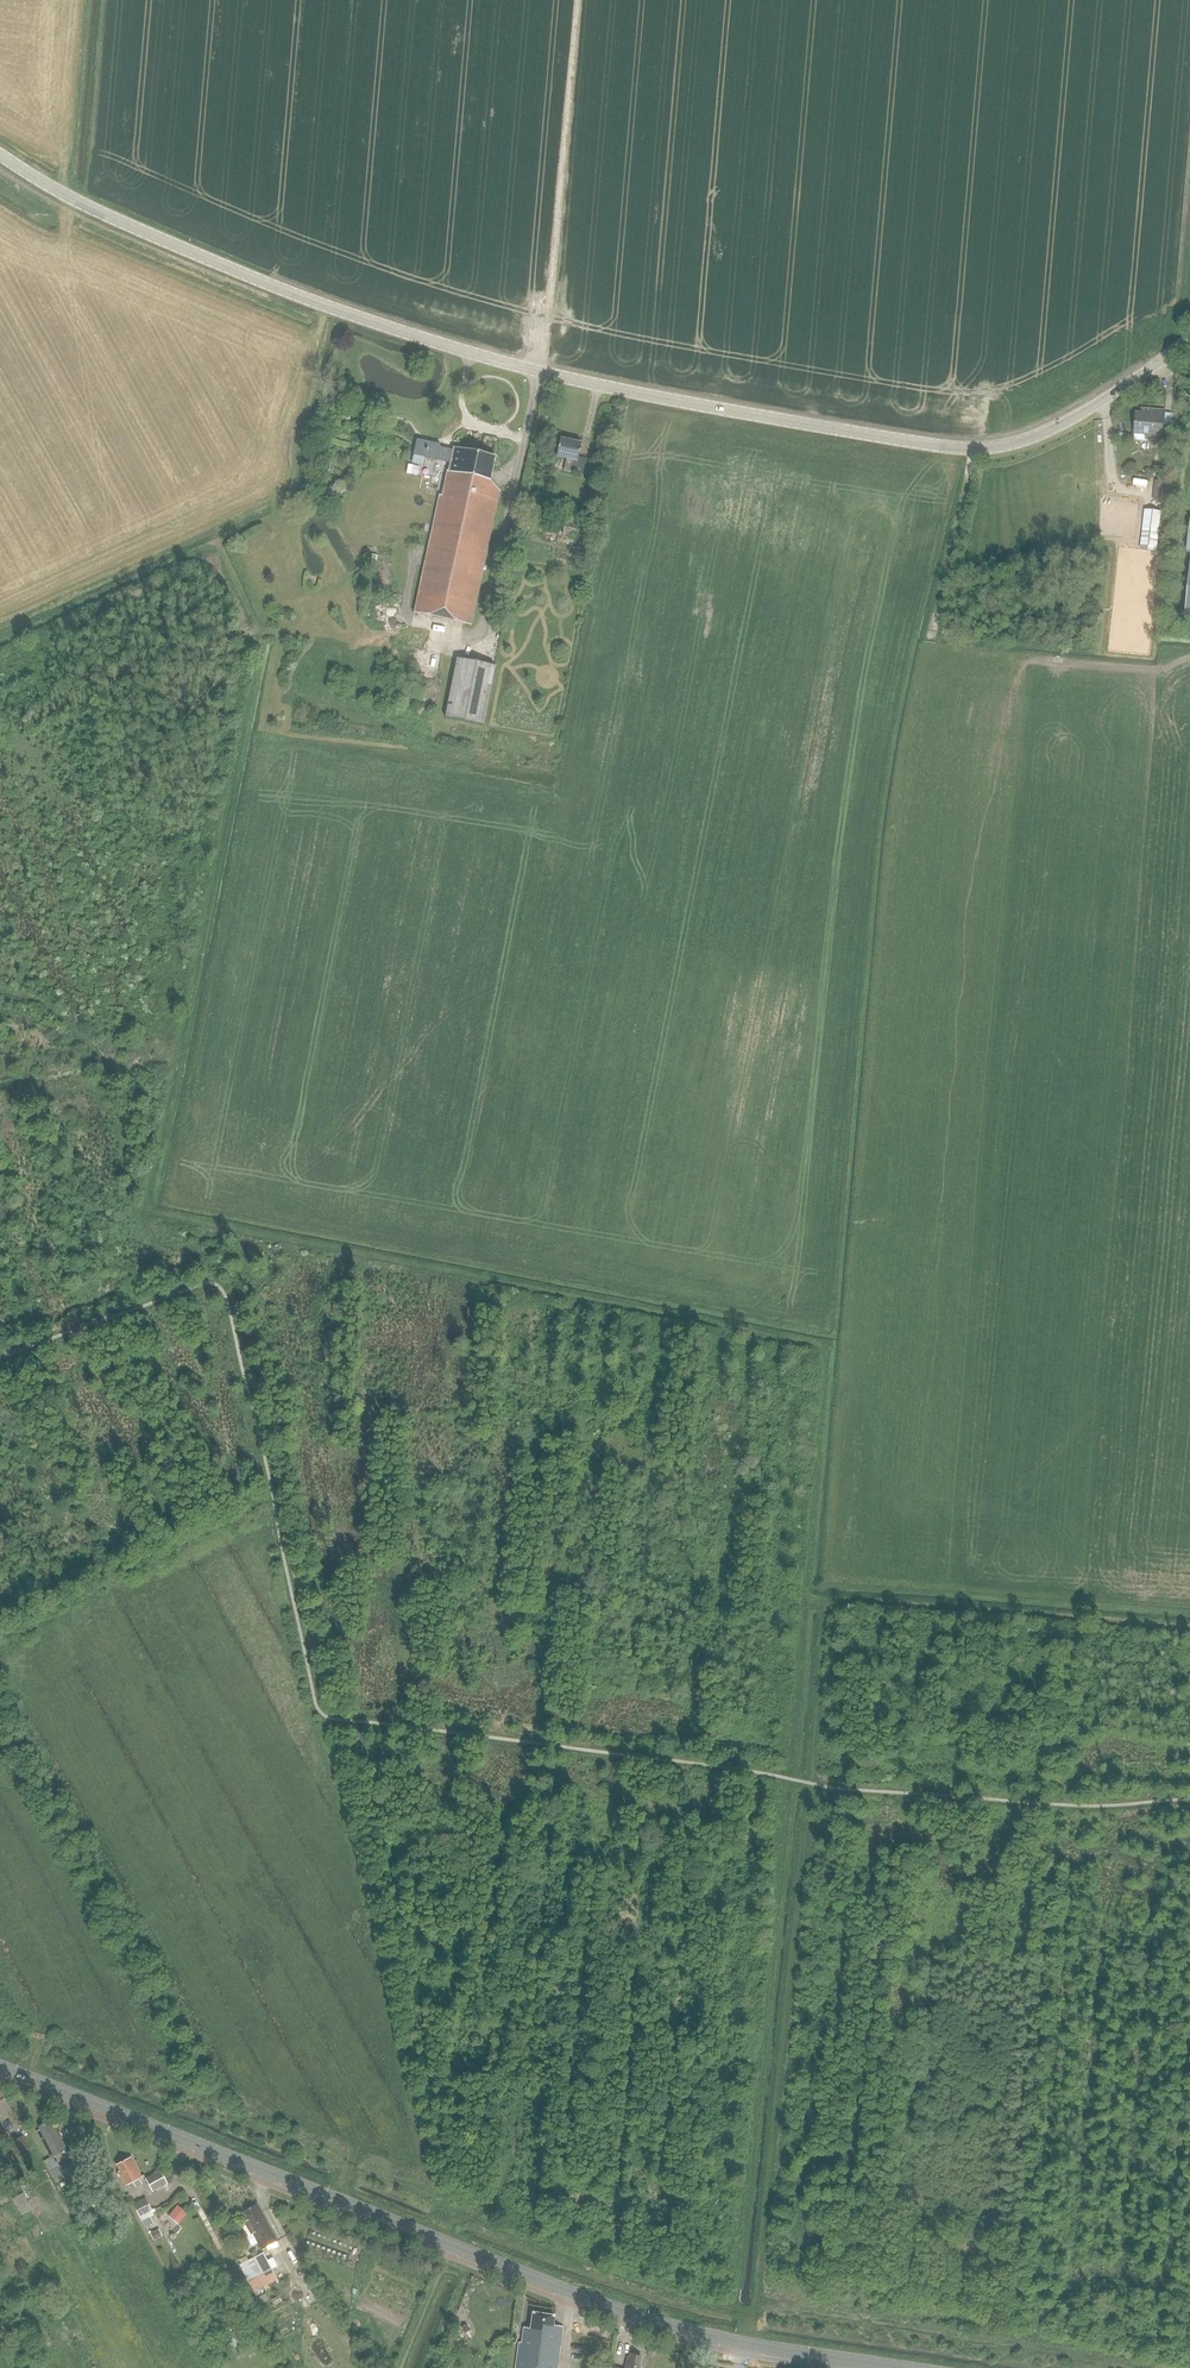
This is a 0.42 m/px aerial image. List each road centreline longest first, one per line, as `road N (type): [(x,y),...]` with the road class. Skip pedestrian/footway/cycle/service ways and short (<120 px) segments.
road 1 (secondary): [(1189,340),(1082,415),(1013,446),(938,446),(839,431),(470,354),(222,266),(59,192),(0,155)]
road 2 (tertiary): [(902,2367),(736,2344),(625,2314),(0,2069)]

